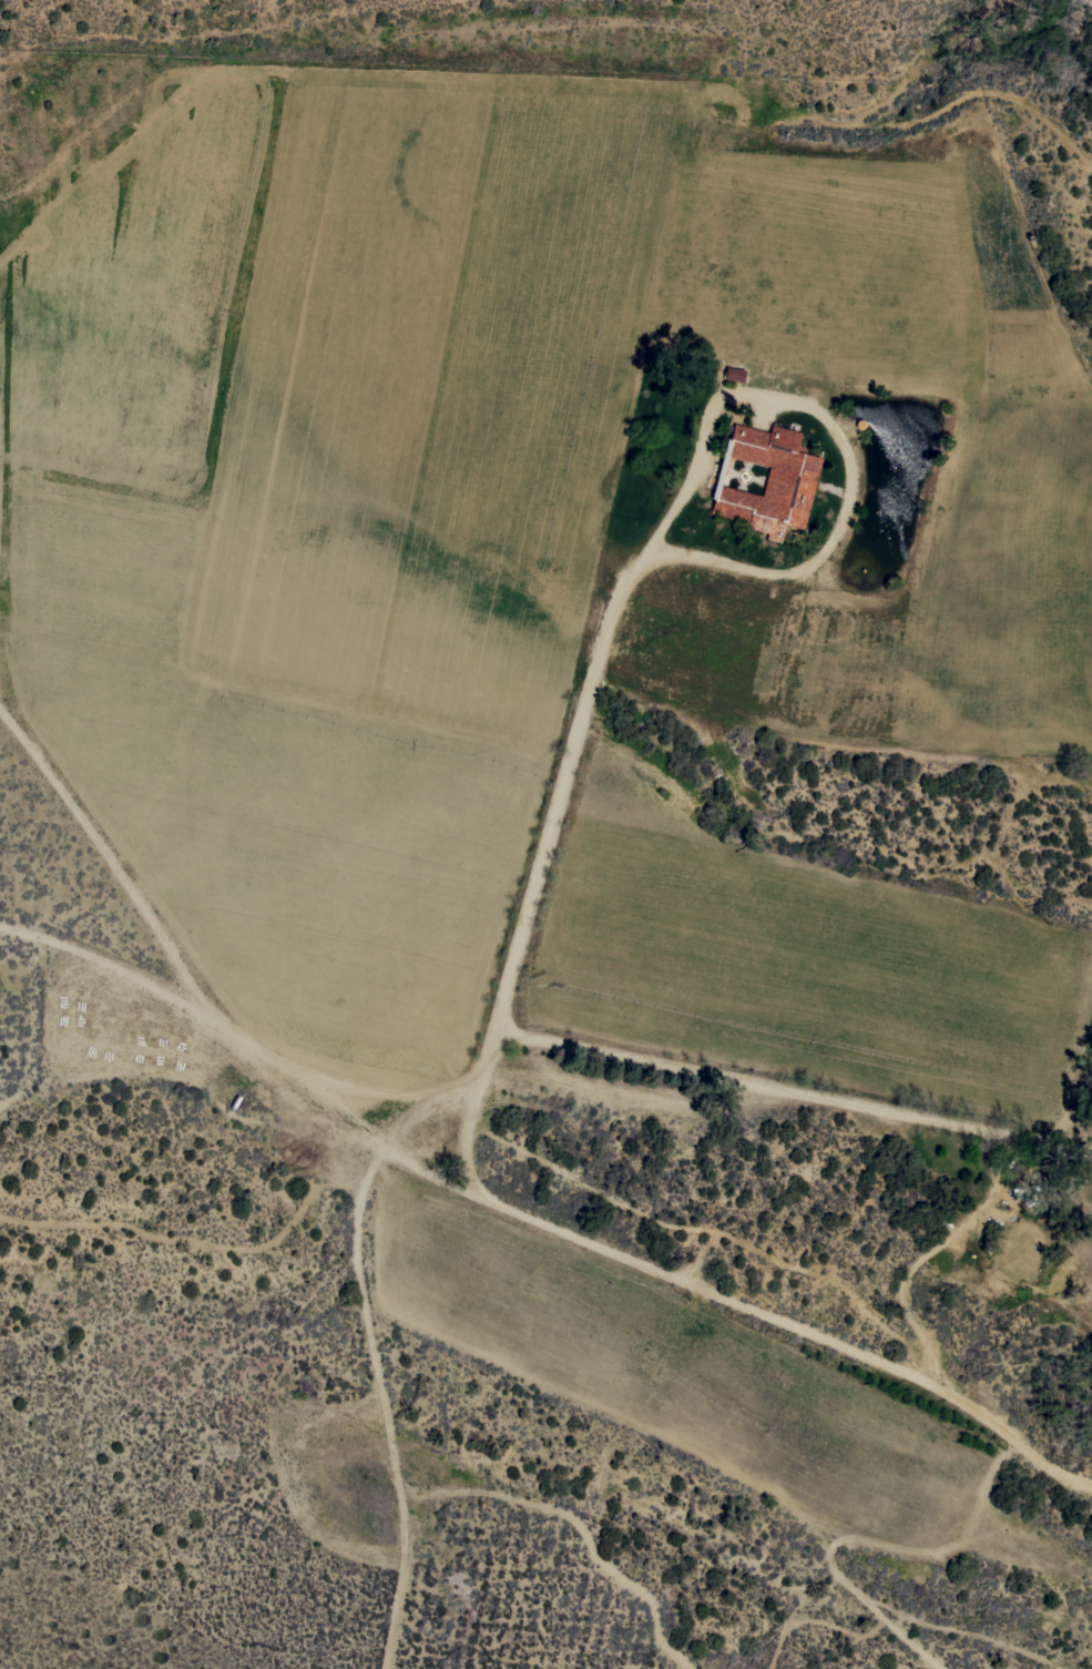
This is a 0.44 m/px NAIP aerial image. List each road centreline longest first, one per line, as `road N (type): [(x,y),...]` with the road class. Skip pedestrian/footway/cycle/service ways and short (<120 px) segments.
road 1 (residential): [(1091,1152),(496,1029)]

